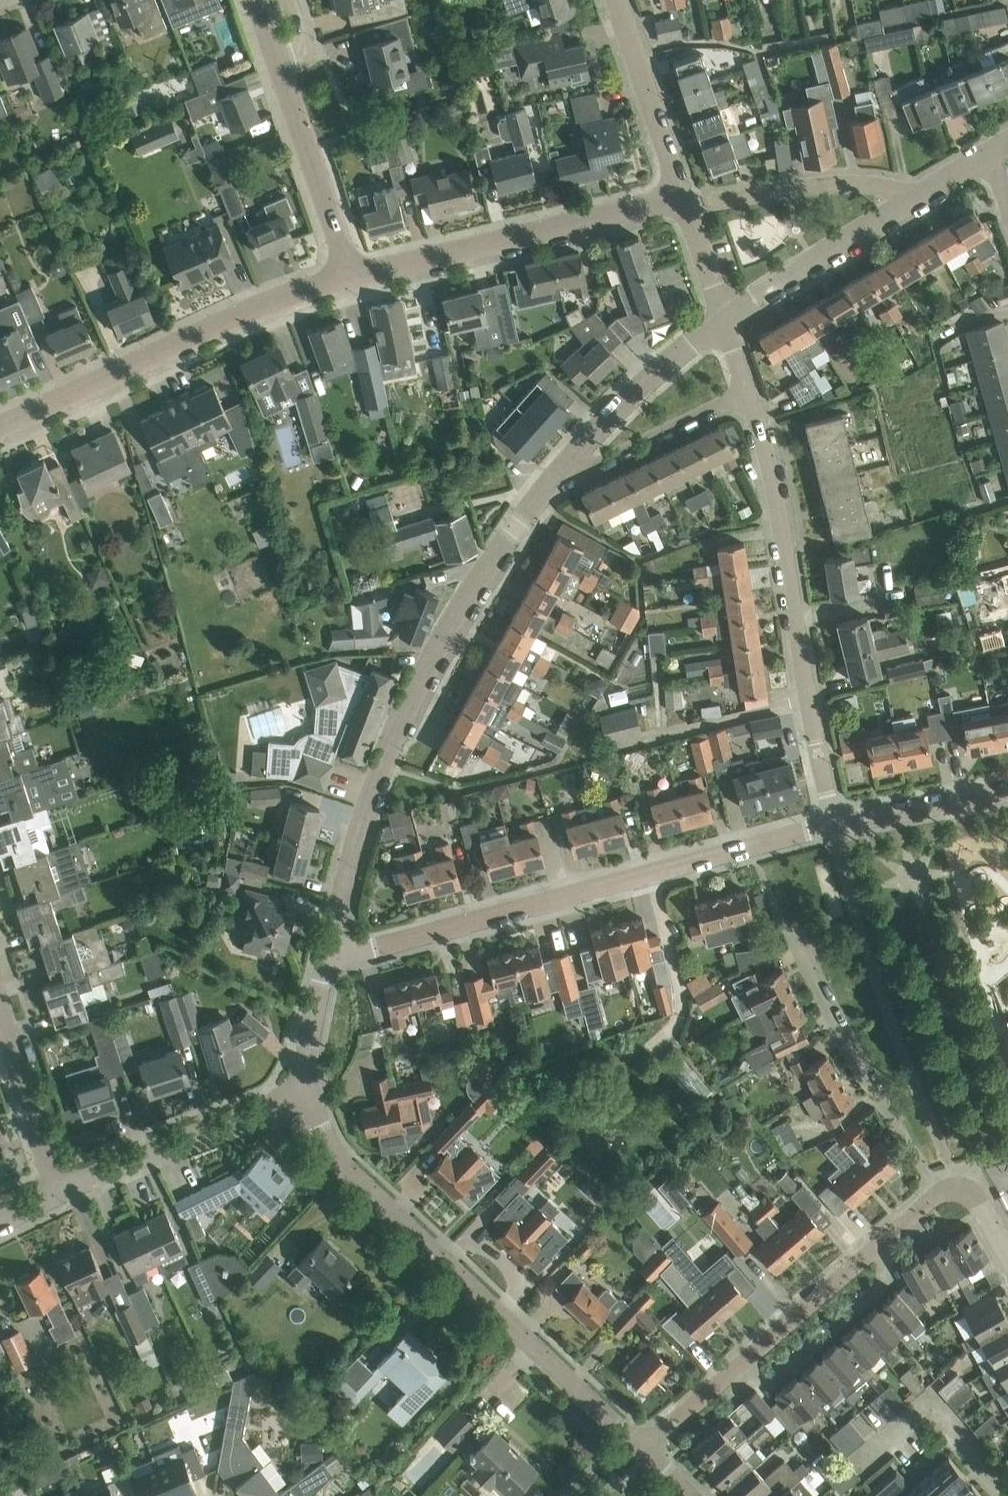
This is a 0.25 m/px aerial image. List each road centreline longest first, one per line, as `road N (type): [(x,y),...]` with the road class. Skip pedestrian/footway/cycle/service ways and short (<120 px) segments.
road 1 (residential): [(333,955),(372,796),(399,729),(437,653),(556,468)]
road 2 (residential): [(333,955),(835,824)]
road 3 (residential): [(642,1449),(345,1166),(306,1094)]
road 4 (residential): [(835,824),(770,468),(748,391)]
road 5 (residential): [(642,1449),(939,1193)]
road 6 (residential): [(0,427),(122,366),(351,277)]
road 7 (residential): [(351,277),(680,203)]
road 8 (residential): [(939,1193),(786,930)]
road 9 (residential): [(59,1194),(306,1094)]
road 10 (residential): [(556,468),(723,312)]
road 11 (residential): [(723,312),(915,196)]
road 12 (unclassified): [(858,1464),(929,1401),(1007,1493)]
road 13 (residential): [(680,203),(615,0)]
road 14 (residential): [(705,199),(863,185),(915,196)]
road 15 (residential): [(556,468),(574,471),(748,391)]
road 16 (residential): [(351,277),(282,79)]
road 17 (residential): [(59,1194),(0,1009)]
road 18 (residential): [(835,824),(1007,790)]
road 19 (residential): [(306,1094),(308,1042),(333,955)]

